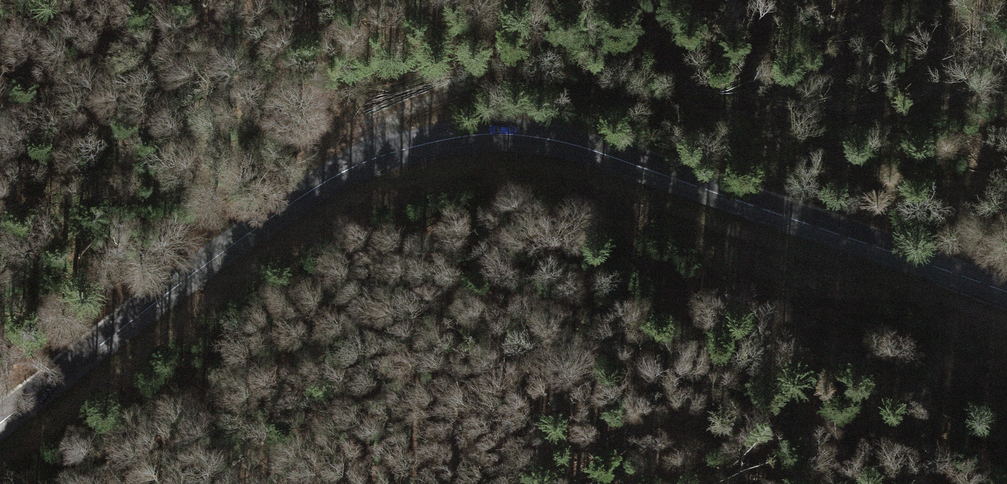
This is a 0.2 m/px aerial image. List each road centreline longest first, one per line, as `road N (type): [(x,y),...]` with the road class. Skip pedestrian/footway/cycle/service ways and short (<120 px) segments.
road 1 (secondary): [(0,423),(324,183),(375,158),(467,136),(525,135),(600,152),(1006,292)]
road 2 (track): [(1006,88),(879,113),(505,72),(420,92),(371,117),(355,166)]

